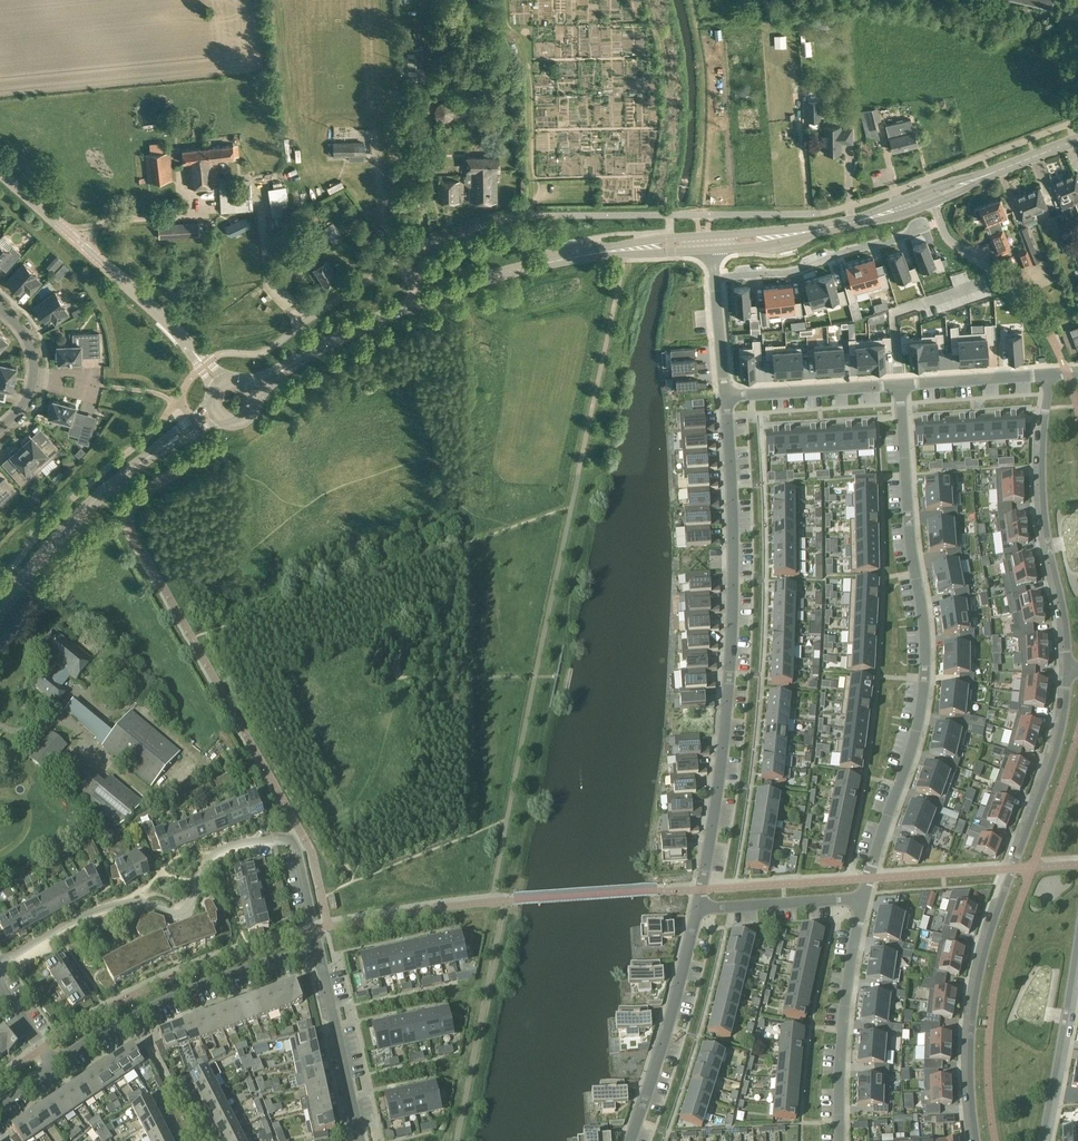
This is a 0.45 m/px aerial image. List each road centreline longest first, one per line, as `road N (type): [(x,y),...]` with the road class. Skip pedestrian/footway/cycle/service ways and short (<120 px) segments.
road 1 (residential): [(899,385),(925,679),(863,898)]
road 2 (residential): [(697,909),(729,674),(726,397)]
road 3 (residential): [(976,1140),(970,1054),(980,971),(1059,742),(1070,669)]
road 4 (residential): [(0,964),(113,906),(138,902),(183,913),(212,856),(272,840),(297,852),(319,952)]
road 5 (unclassified): [(218,381),(164,319),(0,172)]
road 6 (tertiary): [(419,303),(572,258),(712,243)]
road 7 (residential): [(1070,669),(1041,494),(1049,375)]
road 8 (tertiary): [(0,613),(85,510),(212,415)]
road 9 (residential): [(54,1064),(191,990),(319,952)]
road 10 (residential): [(863,898),(844,1006),(840,1140)]
road 11 (residential): [(630,1140),(697,909)]
road 12 (residential): [(717,278),(791,277),(943,227)]
road 13 (tertiary): [(712,243),(835,227),(932,197)]
road 14 (residential): [(1041,1140),(1077,937)]
road 15 (residential): [(360,1140),(319,952)]
road 16 (tertiary): [(256,387),(419,303)]
road 17 (residential): [(726,397),(899,385)]
road 18 (residential): [(697,909),(863,898)]
road 19 (tertiary): [(932,197),(1077,140)]
road 20 (residential): [(899,385),(894,317),(973,289)]
road 21 (residential): [(899,385),(1049,375)]
road 22 (residential): [(281,341),(402,263)]
road 23 (residential): [(402,263),(477,228),(533,215)]
road 24 (residential): [(34,384),(89,397),(92,385),(92,373),(35,375)]

